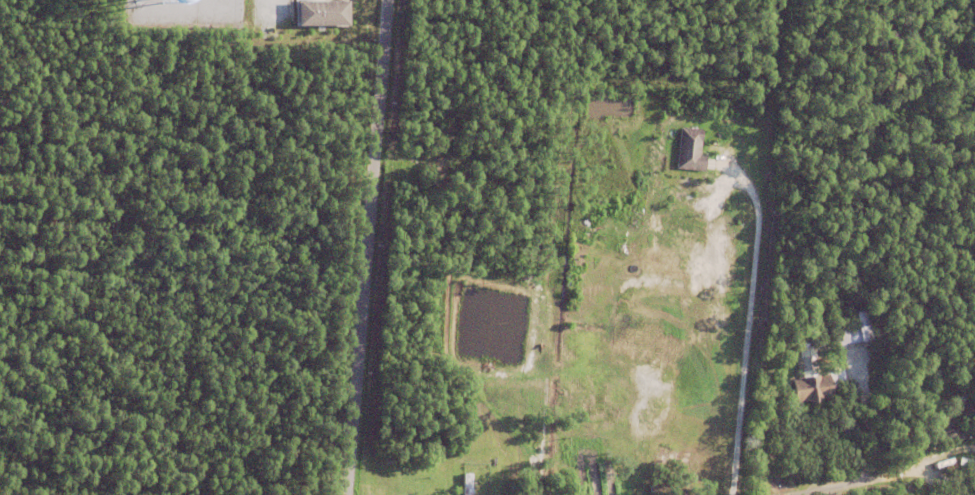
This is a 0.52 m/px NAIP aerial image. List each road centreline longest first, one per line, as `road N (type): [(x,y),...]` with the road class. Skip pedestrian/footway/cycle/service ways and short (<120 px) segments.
road 1 (residential): [(347,494),(389,0)]
road 2 (residential): [(796,494),(881,479),(974,443)]

